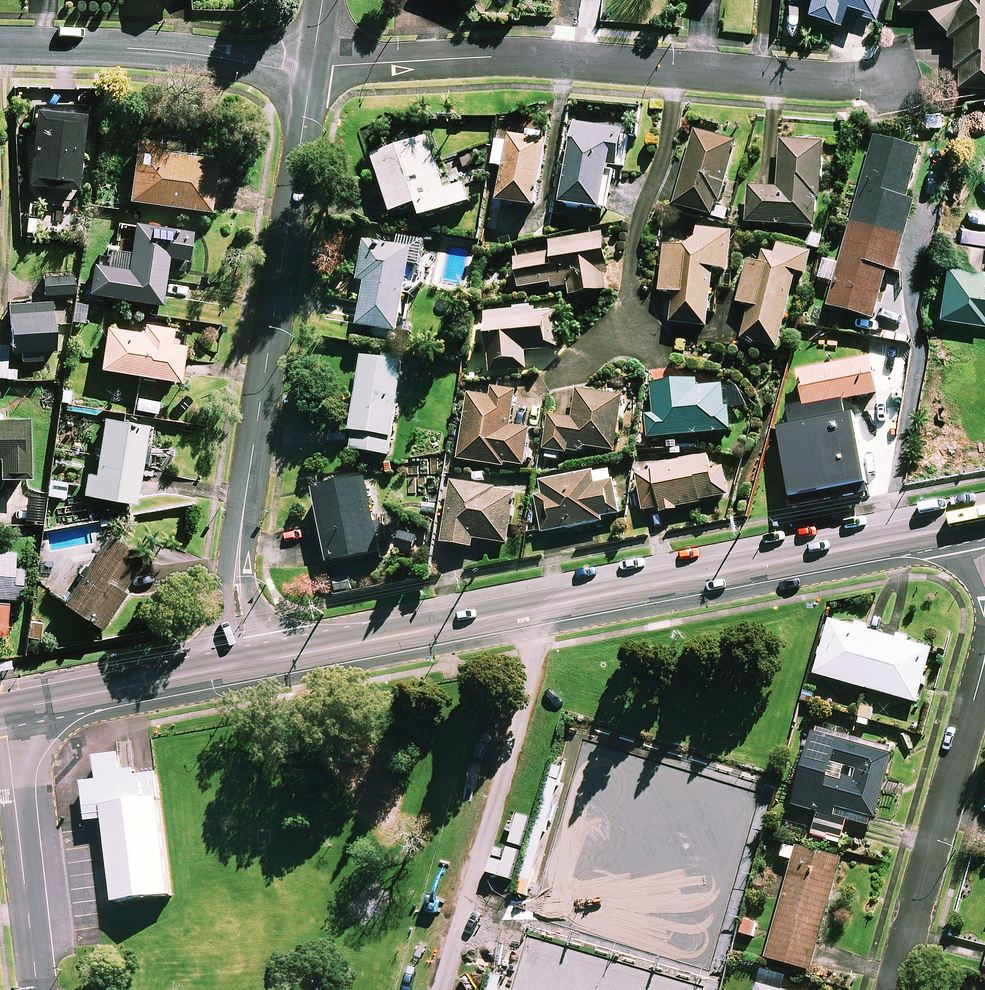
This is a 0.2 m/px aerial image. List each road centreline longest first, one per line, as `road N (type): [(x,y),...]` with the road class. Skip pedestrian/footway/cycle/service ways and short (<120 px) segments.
road 1 (tertiary): [(984,523),(248,663)]
road 2 (residential): [(312,68),(237,568),(248,663)]
road 3 (residential): [(312,68),(494,57),(679,70)]
road 4 (residential): [(893,989),(984,659)]
road 5 (residential): [(0,44),(140,48),(312,68)]
road 6 (residential): [(37,989),(1,713)]
road 7 (residential): [(621,340),(637,222),(665,155),(679,70)]
road 8 (tertiary): [(248,663),(1,713)]
road 9 (residential): [(758,76),(894,76)]

